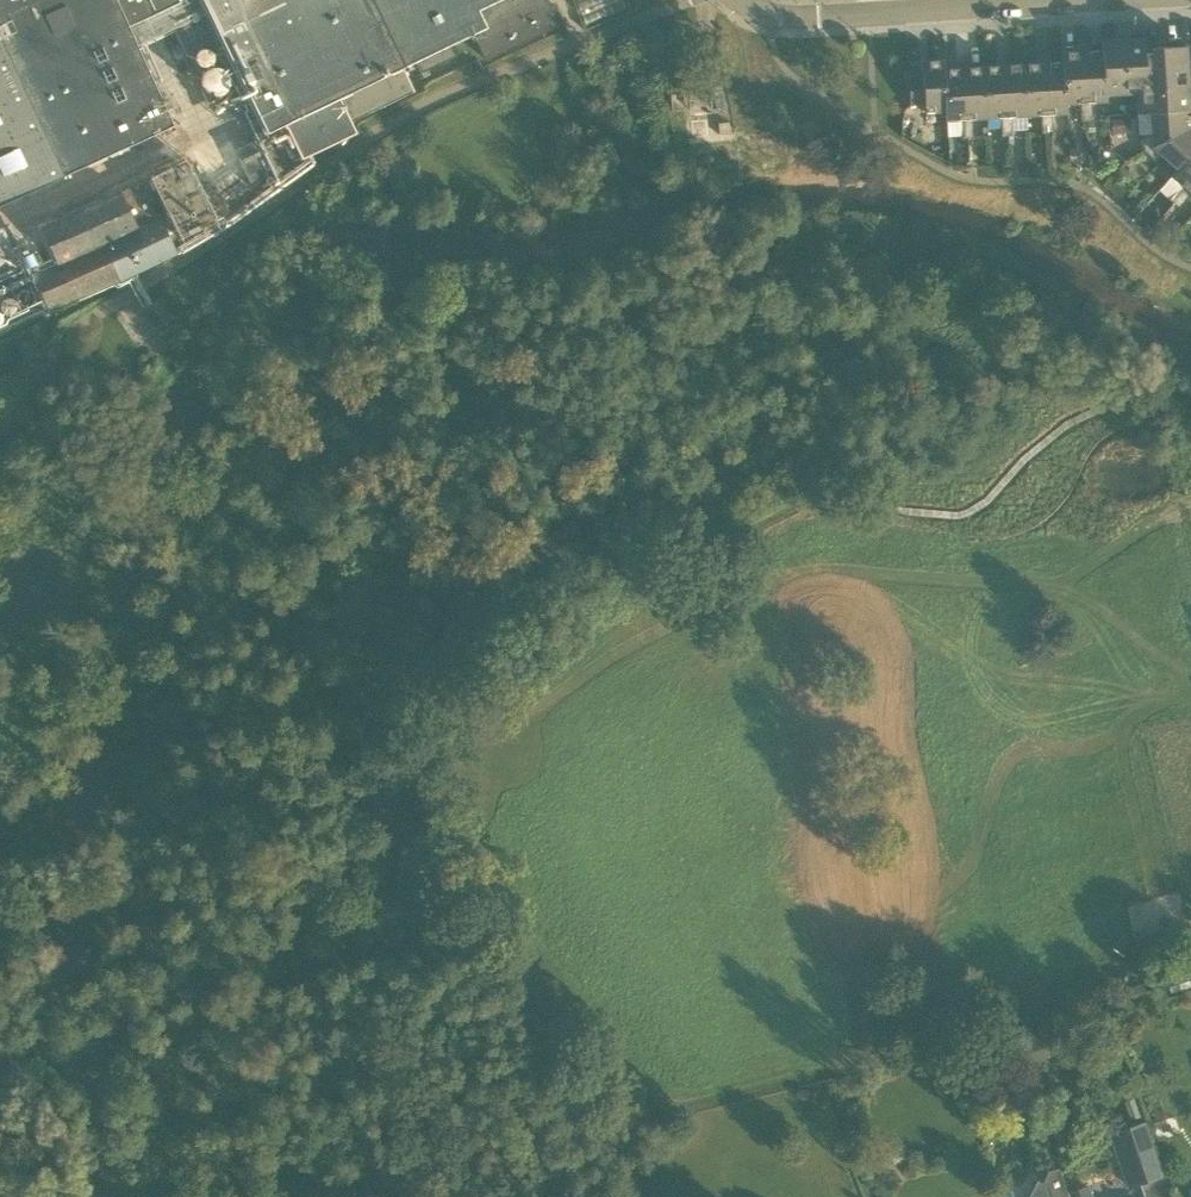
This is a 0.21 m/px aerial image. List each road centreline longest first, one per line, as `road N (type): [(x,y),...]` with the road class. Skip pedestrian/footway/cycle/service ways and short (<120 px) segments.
road 1 (unclassified): [(245,217),(447,94),(694,0)]
road 2 (residential): [(0,384),(245,217)]
road 3 (unclassified): [(869,14),(1089,0)]
road 4 (unclassified): [(869,14),(767,22),(739,0)]

